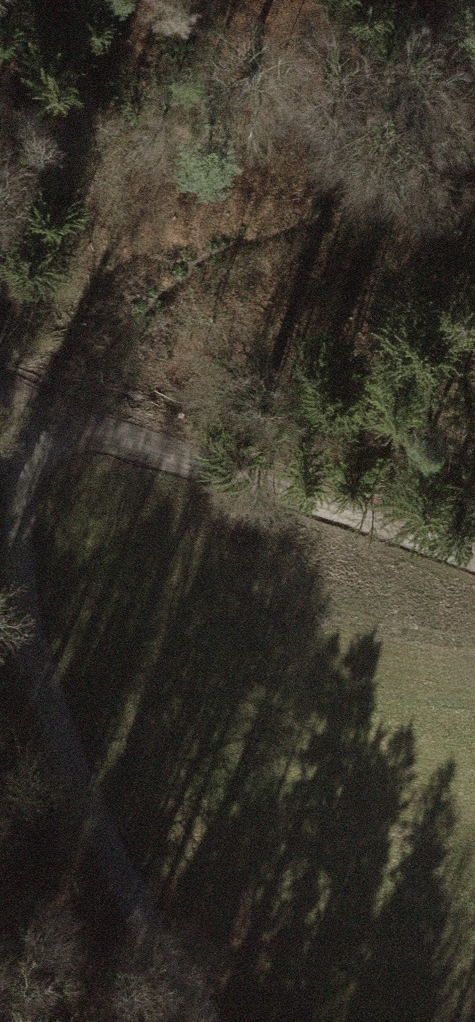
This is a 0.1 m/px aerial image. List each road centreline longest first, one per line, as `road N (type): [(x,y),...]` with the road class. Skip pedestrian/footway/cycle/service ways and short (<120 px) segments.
road 1 (track): [(25,391),(75,787),(231,1021)]
road 2 (track): [(0,377),(474,556)]

